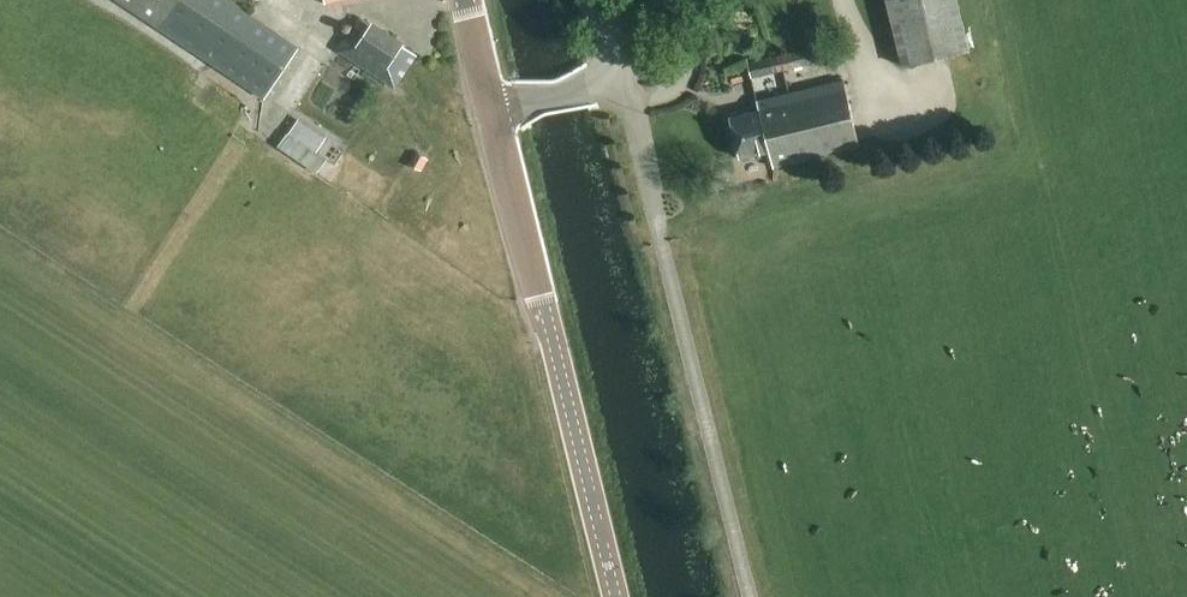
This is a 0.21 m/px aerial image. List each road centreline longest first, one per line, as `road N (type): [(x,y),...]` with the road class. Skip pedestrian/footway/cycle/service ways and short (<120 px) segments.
road 1 (unclassified): [(750,596),(618,78)]
road 2 (tertiary): [(612,596),(489,108)]
road 3 (unclassified): [(489,108),(618,78)]

